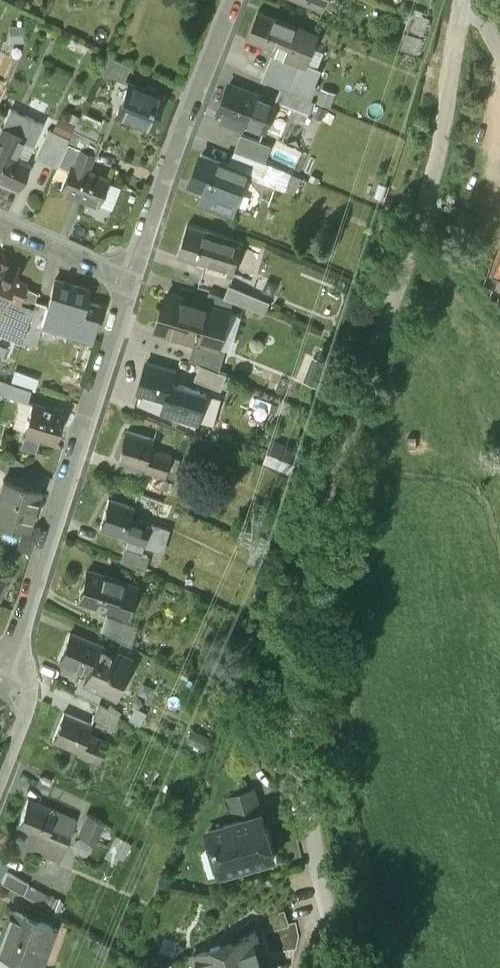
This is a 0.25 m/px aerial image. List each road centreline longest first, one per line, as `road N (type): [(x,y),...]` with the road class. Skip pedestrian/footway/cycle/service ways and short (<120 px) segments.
road 1 (residential): [(465,0),(385,336),(295,595),(290,756),(344,967)]
road 2 (residential): [(129,278),(0,675)]
road 3 (residential): [(229,0),(129,278)]
road 4 (residential): [(0,222),(129,278)]
road 5 (residential): [(0,675),(19,690),(24,717),(0,785)]

